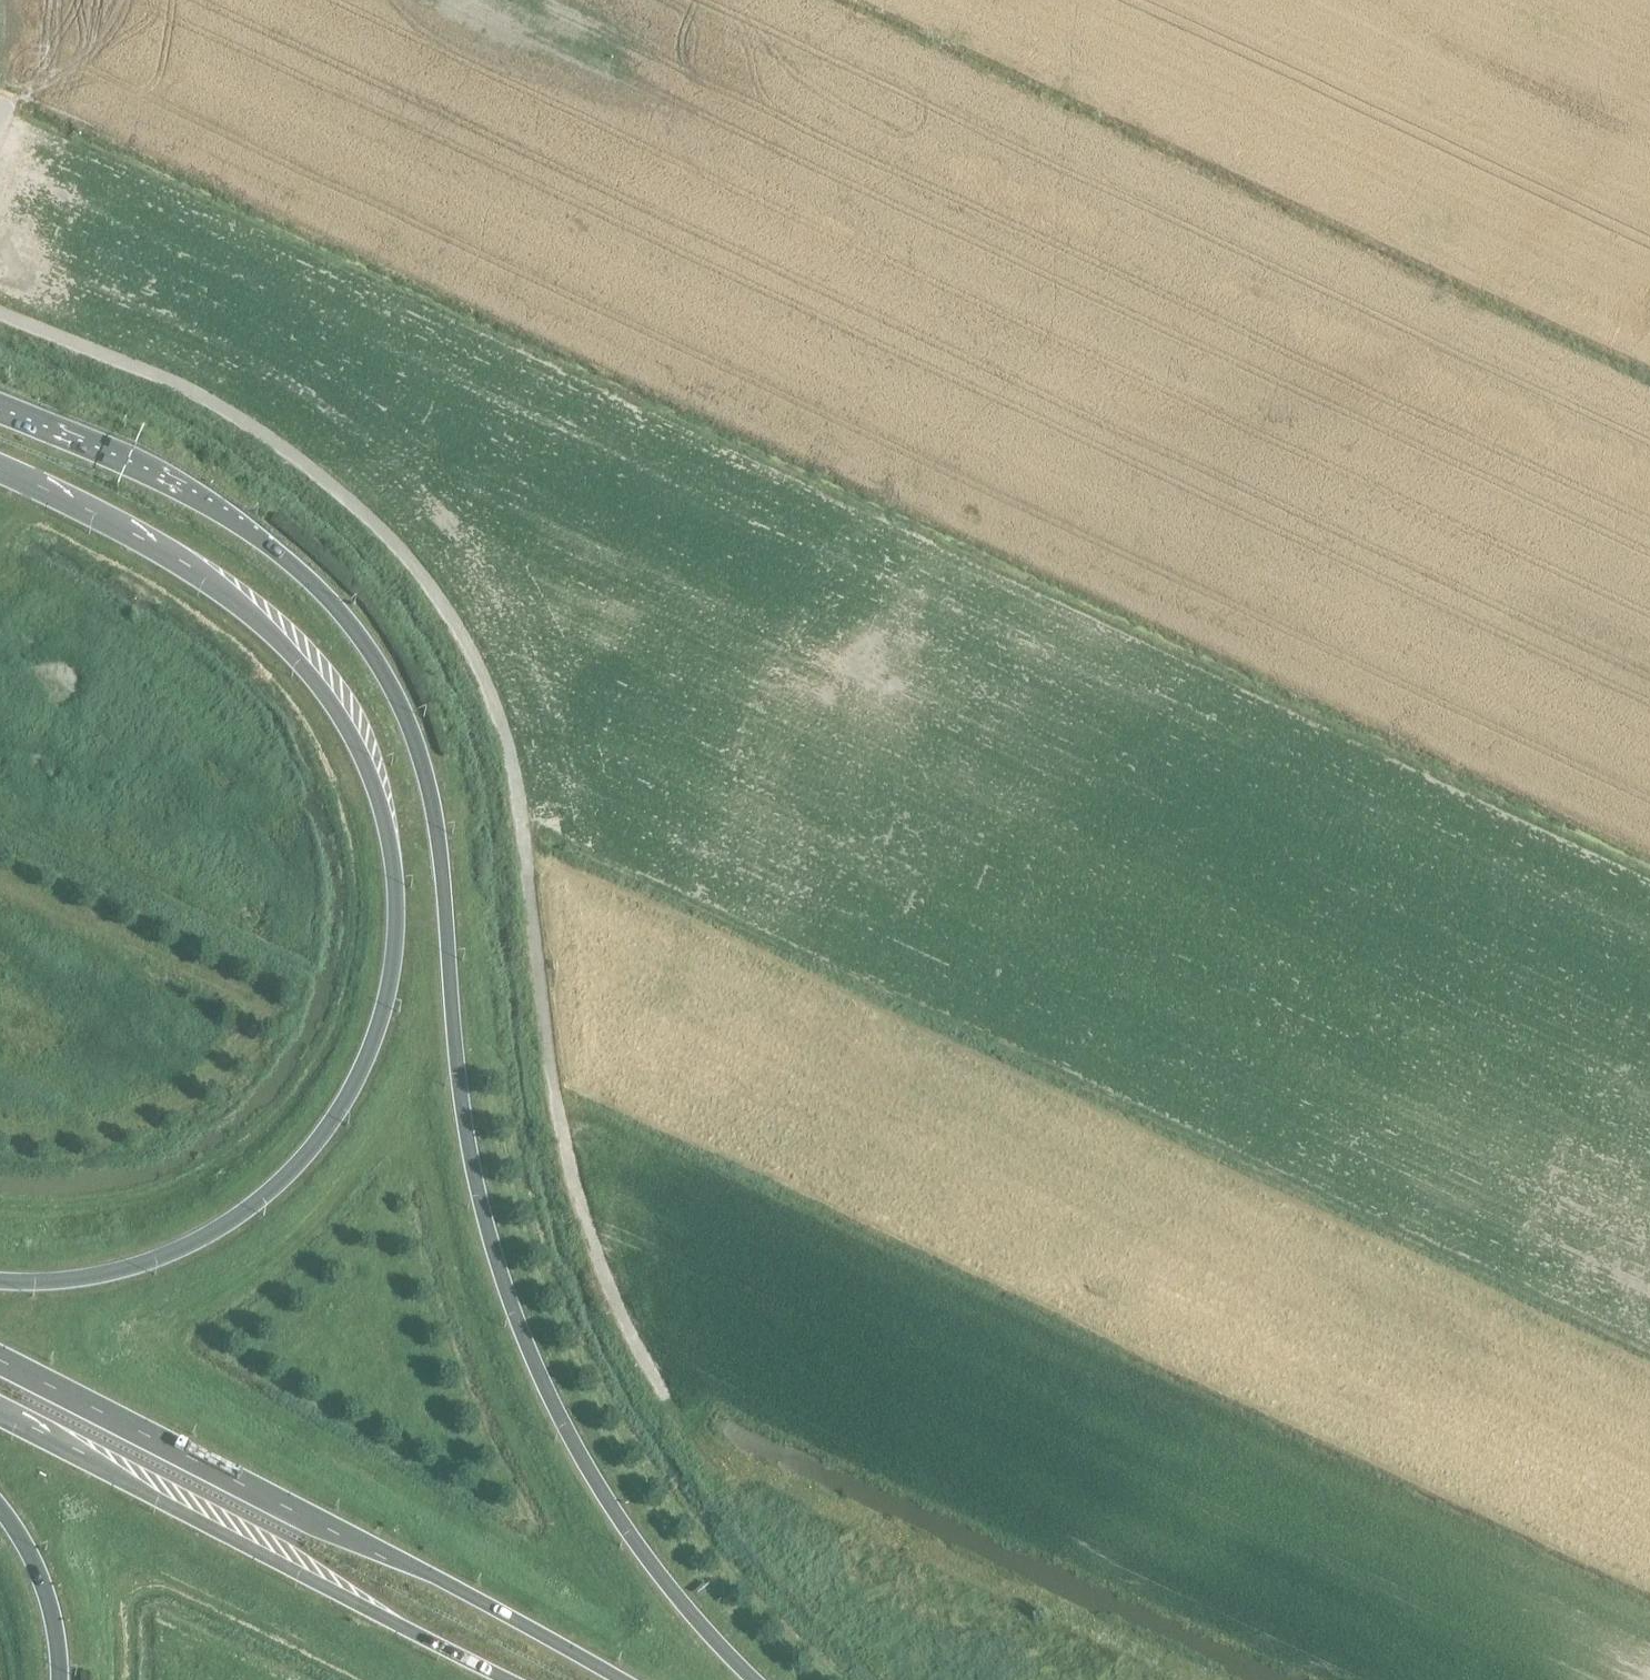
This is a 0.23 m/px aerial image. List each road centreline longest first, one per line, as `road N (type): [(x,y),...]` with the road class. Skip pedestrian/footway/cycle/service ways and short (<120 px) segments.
road 1 (trunk): [(760,1679),(675,1598),(584,1461),(523,1344),(483,1217),(464,1108),(441,859),(421,756),(391,687),(325,594),(230,516),(0,409)]
road 2 (track): [(0,304),(215,387),(389,524),(487,655),(521,834),(564,1153),(595,1262),(664,1398)]
road 3 (trunk): [(0,469),(191,570),(281,630),(359,730),(392,836),(393,921),(392,991),(363,1074),(308,1156),(258,1204),(177,1250),(95,1280),(0,1284)]
road 4 (trunk): [(613,1679),(0,1353)]
road 5 (trunk): [(0,1414),(516,1679)]
road 6 (trunk): [(0,1513),(18,1531),(53,1609),(59,1679)]

